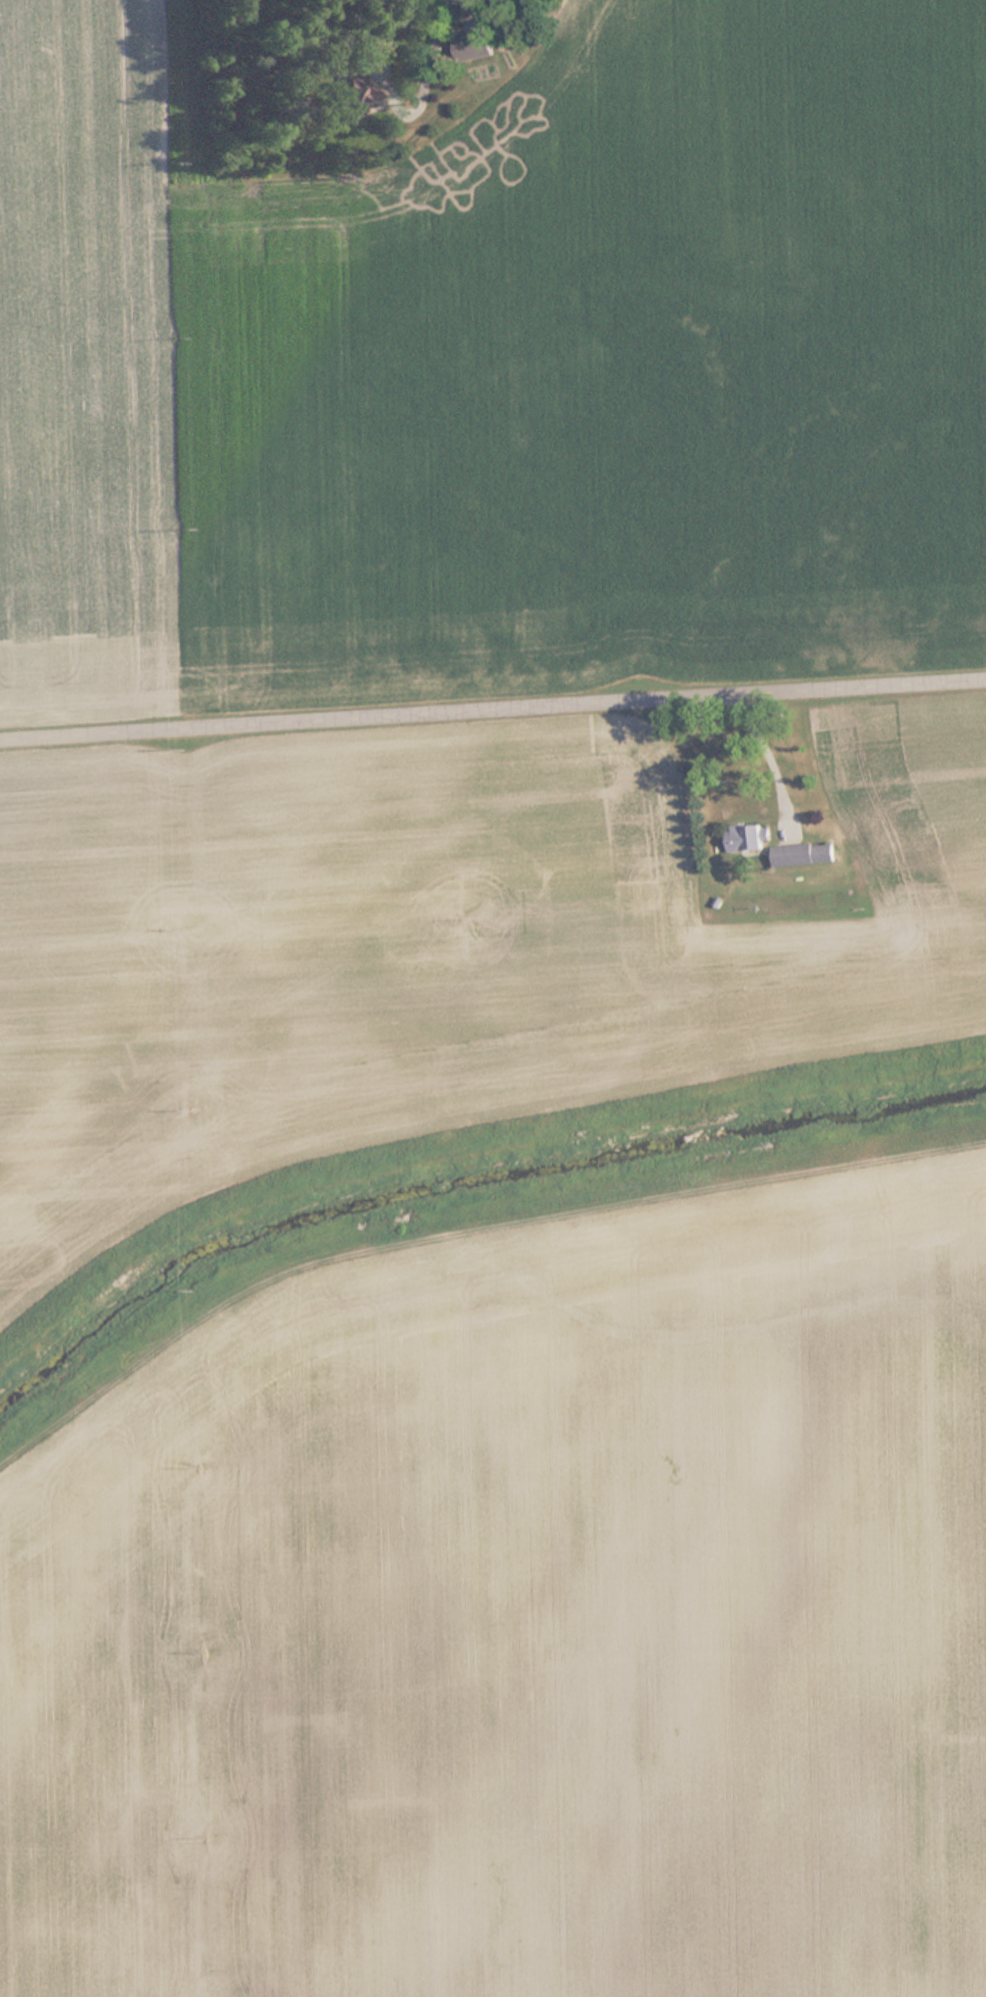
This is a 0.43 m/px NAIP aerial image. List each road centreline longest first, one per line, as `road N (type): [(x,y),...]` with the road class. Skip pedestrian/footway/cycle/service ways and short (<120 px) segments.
road 1 (residential): [(0,737),(985,676)]

